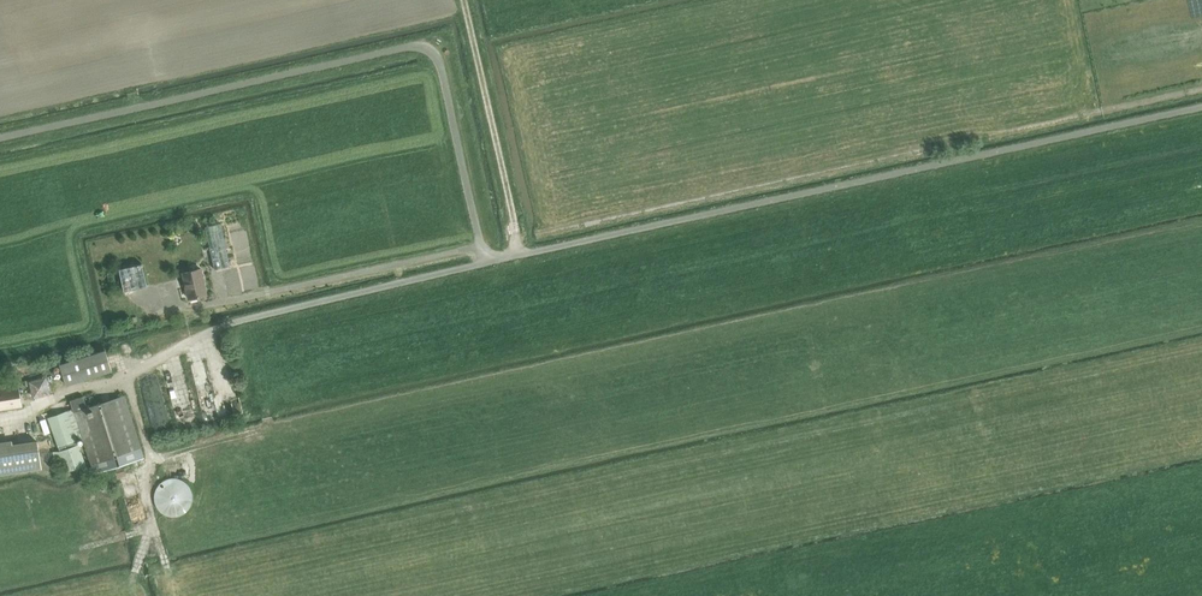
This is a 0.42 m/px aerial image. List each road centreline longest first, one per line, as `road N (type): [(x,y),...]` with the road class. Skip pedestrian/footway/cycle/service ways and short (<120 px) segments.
road 1 (unclassified): [(0,140),(427,49),(439,61),(487,261),(1201,113)]
road 2 (track): [(464,0),(518,256)]

